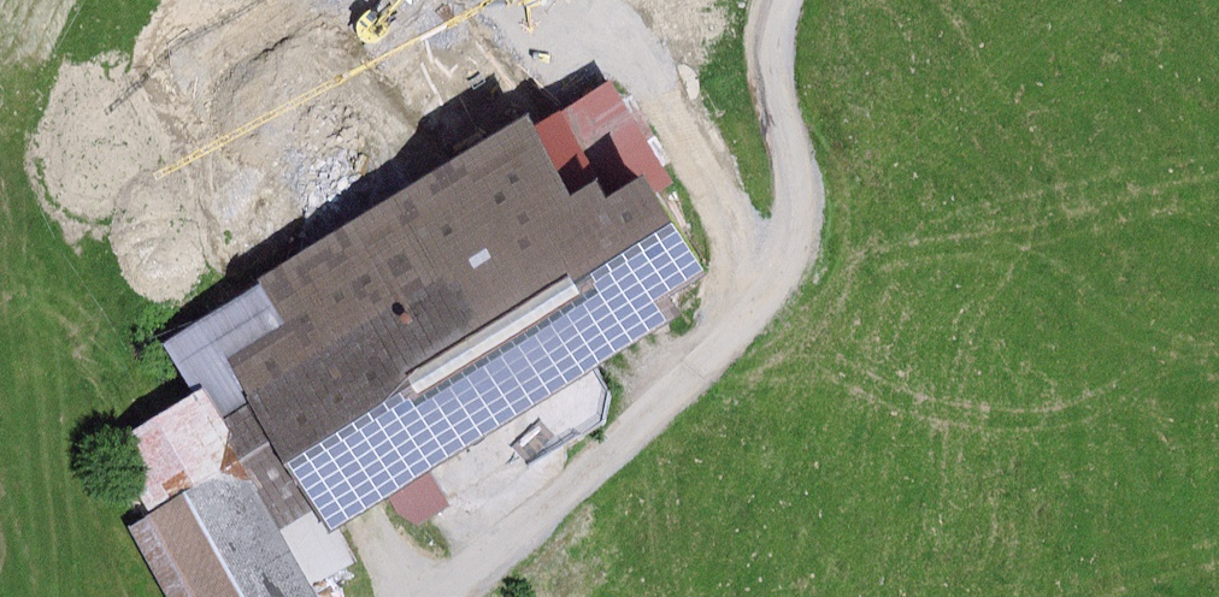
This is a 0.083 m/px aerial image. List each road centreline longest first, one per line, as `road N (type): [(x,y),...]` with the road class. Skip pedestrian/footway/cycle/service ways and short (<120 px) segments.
road 1 (track): [(472,596),(765,289),(796,244),(795,182),(769,79),(770,12),(778,0)]
road 2 (track): [(552,0),(641,50),(765,289)]

